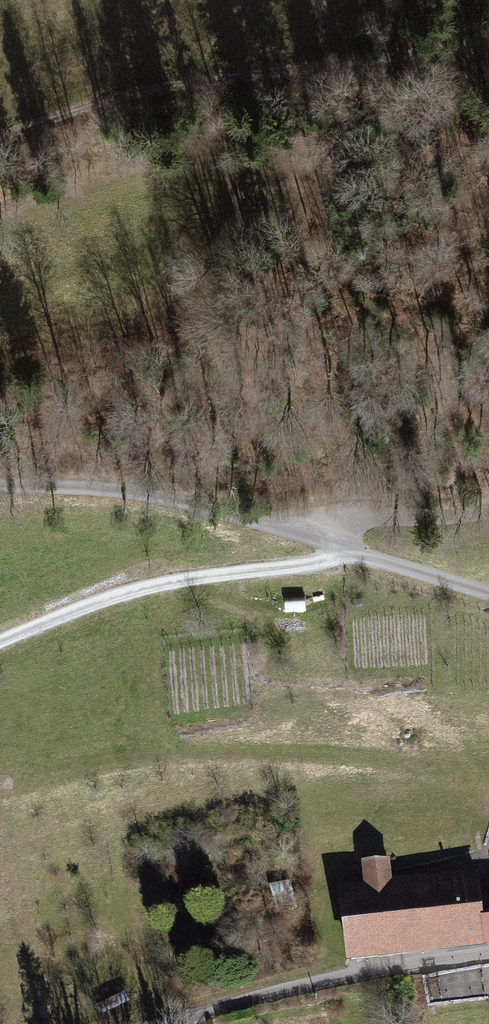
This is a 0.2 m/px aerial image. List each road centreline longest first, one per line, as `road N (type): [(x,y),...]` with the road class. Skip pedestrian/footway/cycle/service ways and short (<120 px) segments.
road 1 (track): [(488,803),(428,769),(237,750),(88,767),(0,798)]
road 2 (tertiary): [(488,595),(192,504),(110,489),(0,485)]
road 3 (track): [(0,141),(149,84),(488,42)]
road 4 (tertiary): [(203,1023),(488,966)]
road 5 (track): [(488,511),(378,514),(298,533)]

